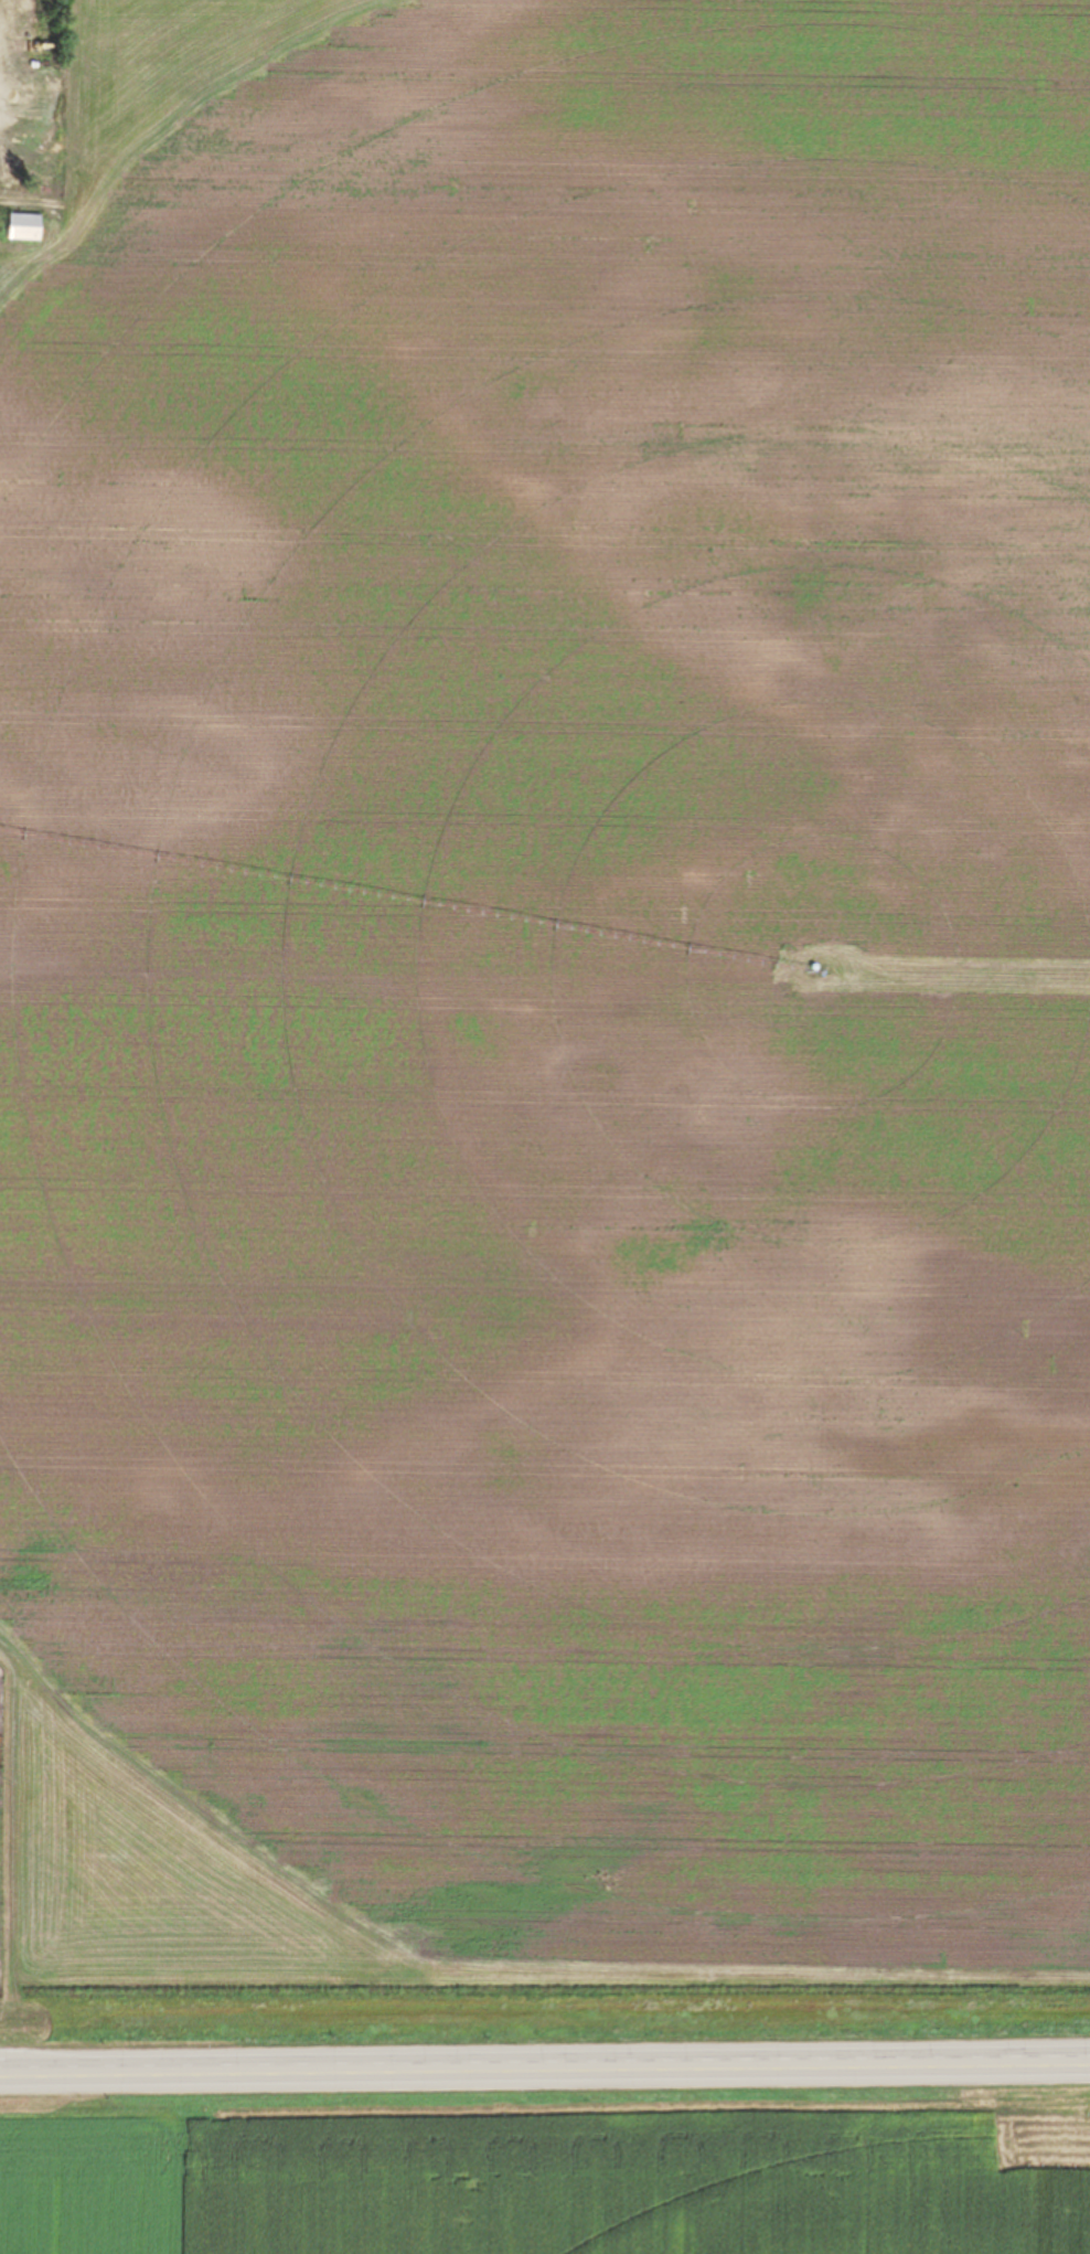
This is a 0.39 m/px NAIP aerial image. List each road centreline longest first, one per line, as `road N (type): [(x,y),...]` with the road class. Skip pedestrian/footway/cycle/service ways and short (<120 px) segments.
road 1 (primary): [(1089,2066),(0,2077)]

